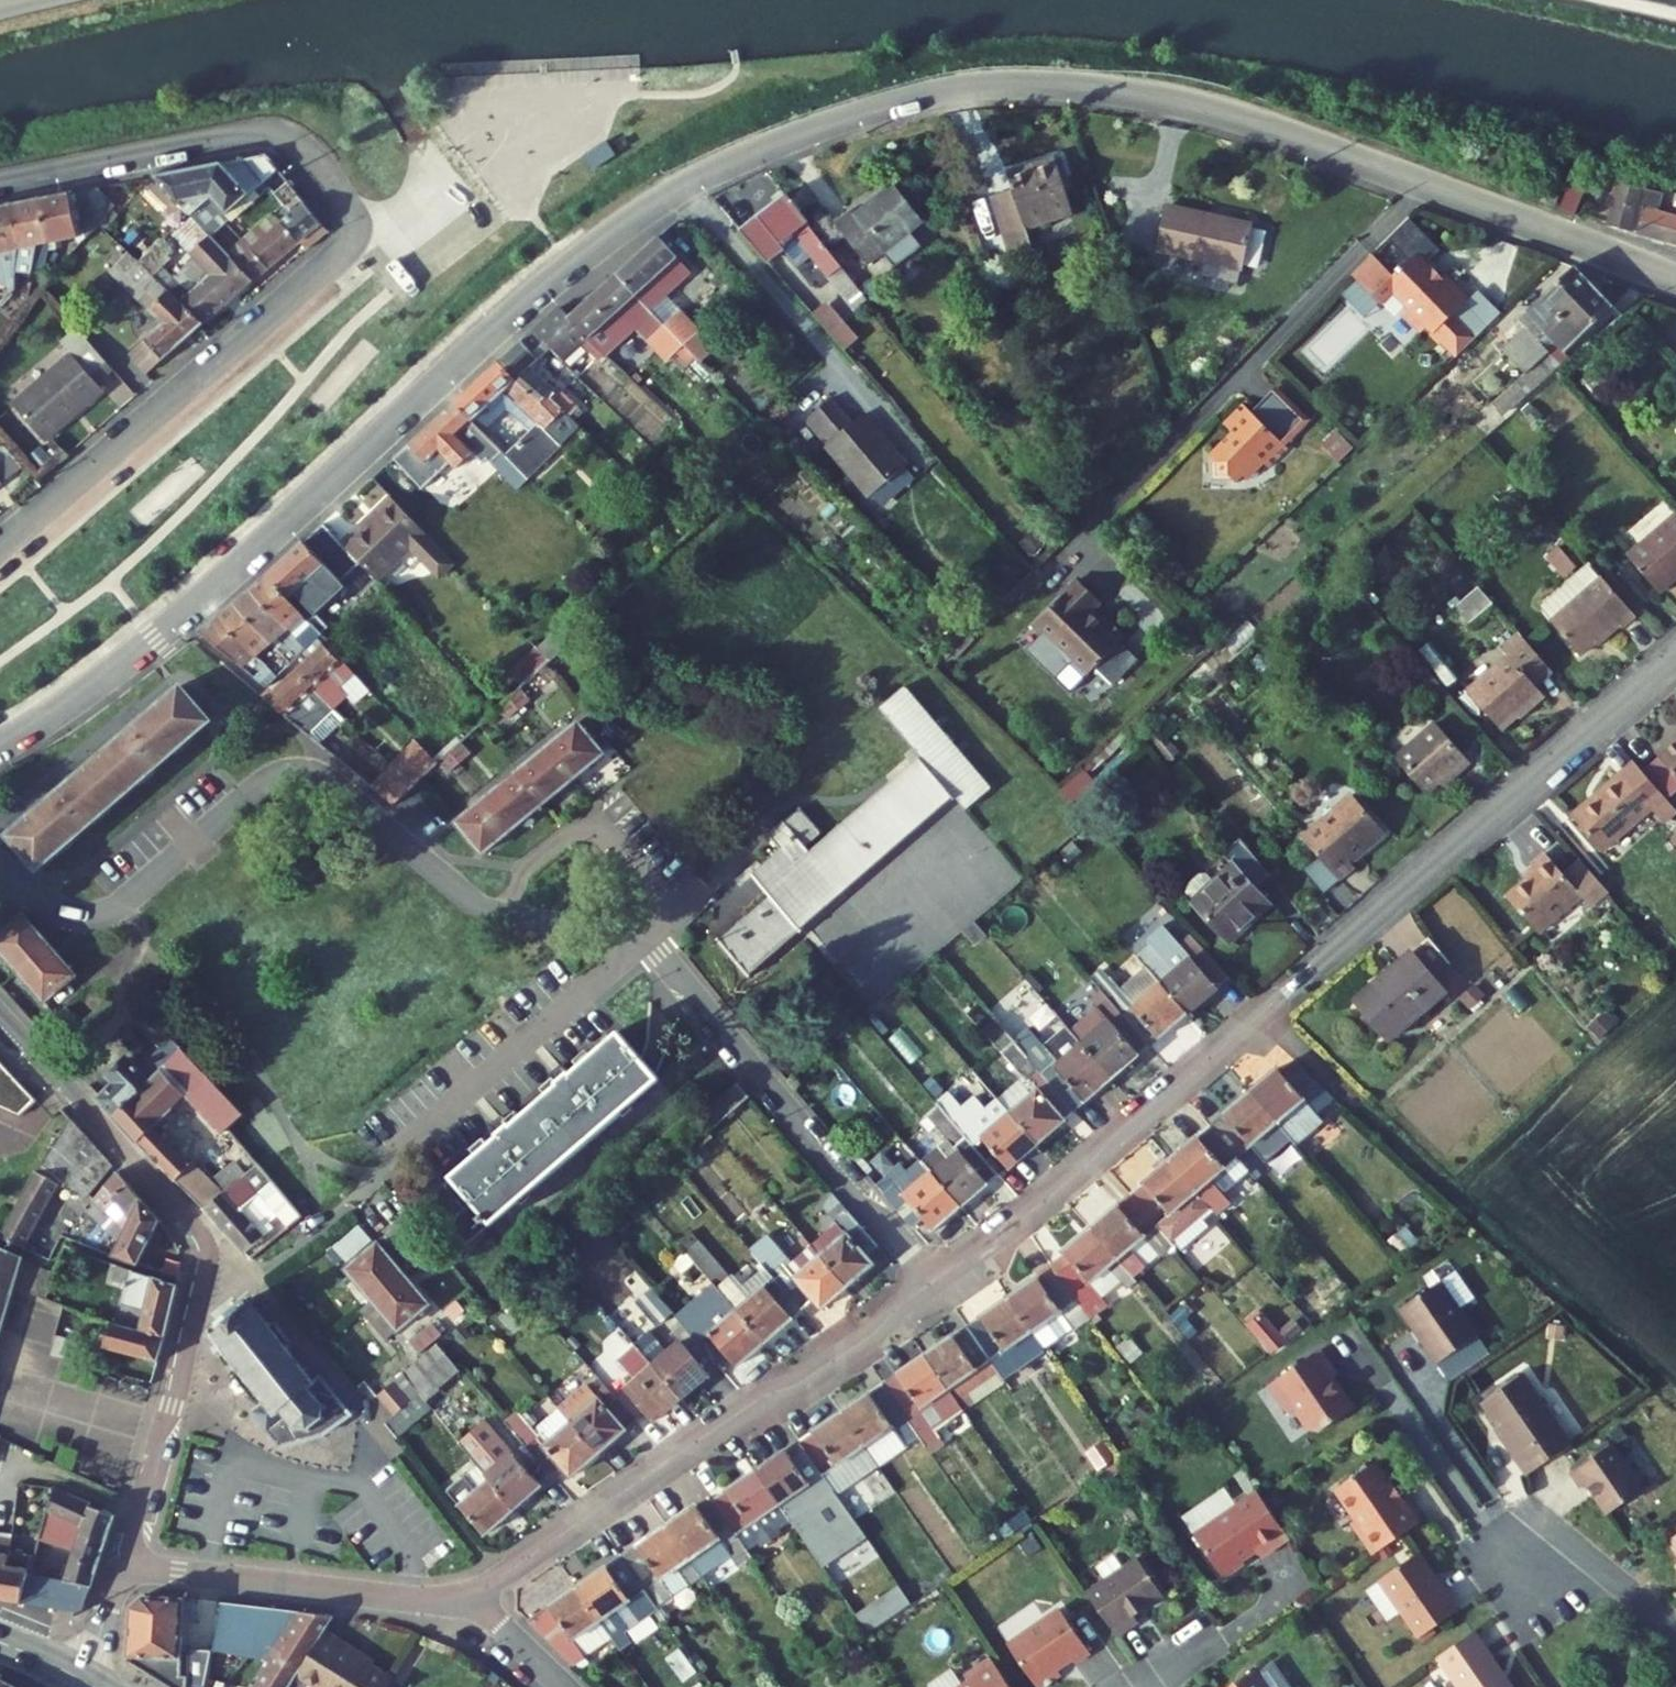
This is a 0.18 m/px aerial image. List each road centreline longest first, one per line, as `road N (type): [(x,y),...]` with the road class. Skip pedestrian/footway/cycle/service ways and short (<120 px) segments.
road 1 (residential): [(0,747),(118,667),(591,249),(671,196),(764,151),(927,96),(1054,85),(1216,111),(1422,186)]
road 2 (residential): [(933,1282),(1053,1195),(1675,657)]
road 3 (residential): [(0,546),(339,258),(354,230),(350,211),(298,148),(268,131),(0,182)]
road 4 (residential): [(123,1566),(182,1378),(206,1245),(0,1013)]
road 5 (residential): [(0,877),(65,912),(112,912),(260,784),(293,771),(335,786),(481,908)]
road 6 (residential): [(467,1595),(758,1400),(873,1335),(933,1282)]
road 7 (residential): [(1422,186),(1081,535)]
road 8 (residential): [(646,939),(933,1282)]
road 9 (residential): [(349,1201),(646,939)]
road 10 (residential): [(123,1566),(410,1599),(467,1595)]
road 11 (residential): [(481,908),(568,832),(602,828),(661,886),(662,911),(646,939)]
road 12 (residential): [(1422,186),(1675,280)]
road 13 (residential): [(1675,1630),(1525,1507)]
road 14 (residential): [(481,908),(646,939)]
road 15 (residential): [(467,1595),(564,1686)]
road 16 (residential): [(85,1683),(123,1566)]

